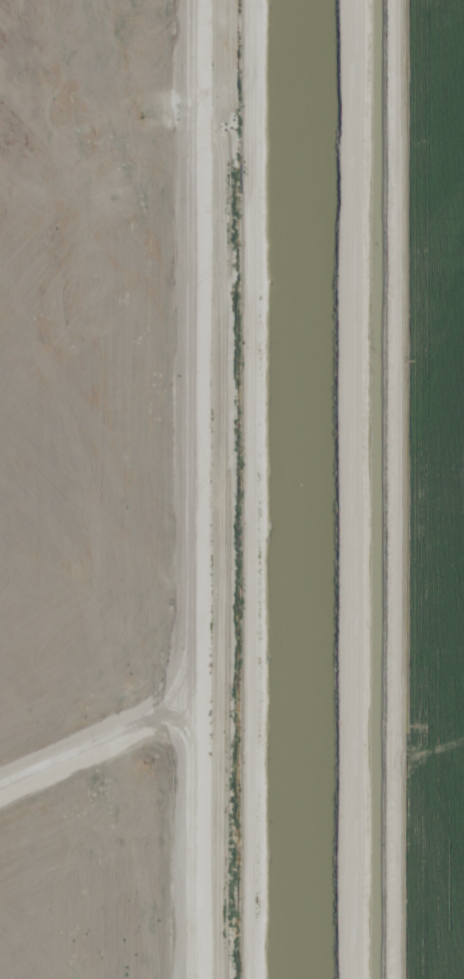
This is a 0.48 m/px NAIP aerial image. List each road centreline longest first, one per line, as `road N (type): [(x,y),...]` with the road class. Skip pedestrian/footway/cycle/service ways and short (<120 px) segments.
road 1 (residential): [(315,978),(318,0)]
road 2 (residential): [(213,0),(214,978)]

